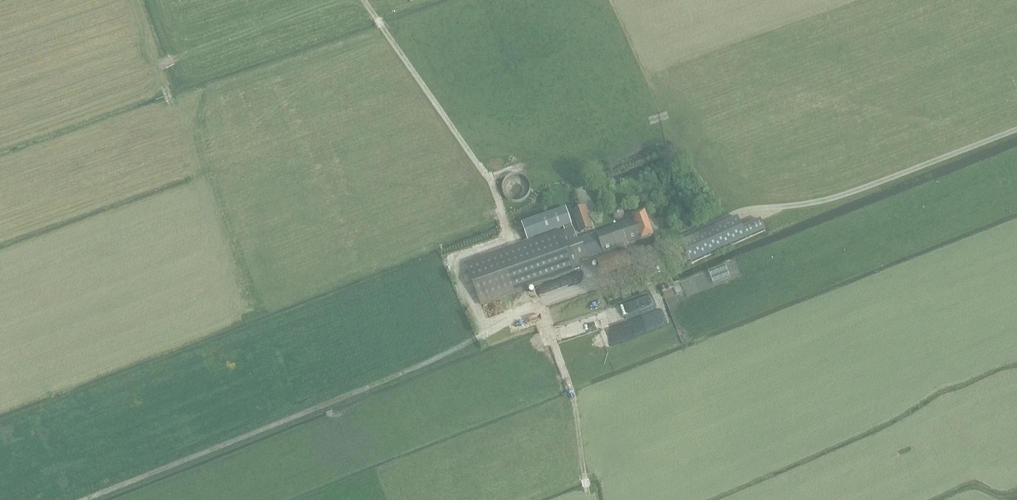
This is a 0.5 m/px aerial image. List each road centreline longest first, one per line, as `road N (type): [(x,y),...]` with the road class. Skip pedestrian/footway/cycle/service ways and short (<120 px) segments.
road 1 (track): [(85,499),(372,386),(537,306)]
road 2 (track): [(364,0),(490,171),(513,239),(454,261),(490,331)]
road 3 (track): [(537,306),(573,396),(590,499)]

